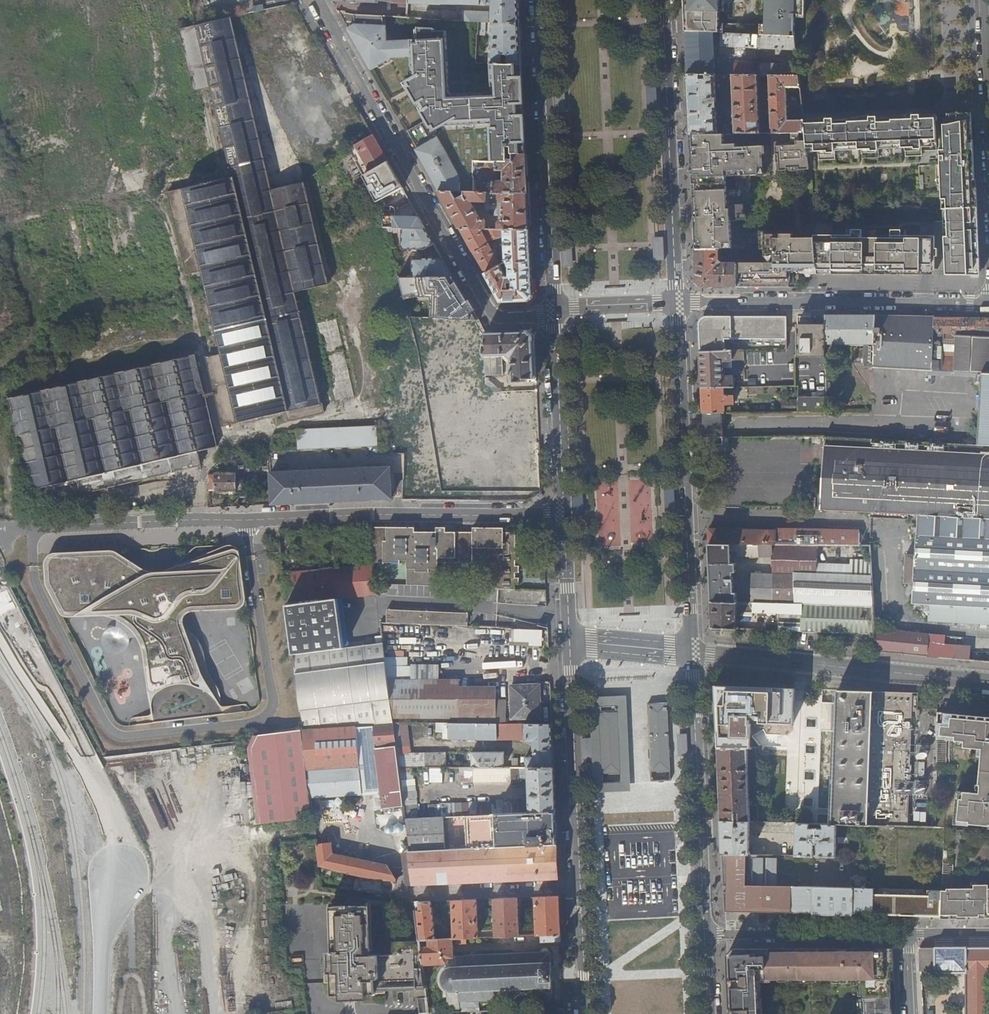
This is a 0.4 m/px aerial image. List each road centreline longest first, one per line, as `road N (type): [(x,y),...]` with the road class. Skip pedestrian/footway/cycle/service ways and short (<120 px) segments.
road 1 (motorway): [(571,0),(622,1013)]
road 2 (motorway): [(667,1013),(623,0)]
road 3 (unclassified): [(0,526),(368,510),(560,513)]
road 4 (residential): [(319,0),(487,312),(502,320),(553,312)]
road 5 (primary): [(567,639),(584,1013)]
road 6 (primary): [(688,654),(678,302)]
road 7 (primary): [(540,0),(553,312)]
road 8 (residential): [(678,302),(988,305)]
road 9 (primary): [(678,302),(664,0)]
road 10 (residential): [(688,654),(988,681)]
road 11 (primary): [(701,935),(688,654)]
road 12 (unclassified): [(979,0),(988,232)]
road 13 (residential): [(701,935),(906,933)]
road 14 (primary): [(553,312),(560,513)]
road 15 (primary): [(560,513),(567,639)]
road 16 (unclassified): [(553,312),(678,302)]
road 17 (unclassified): [(688,654),(567,639)]

